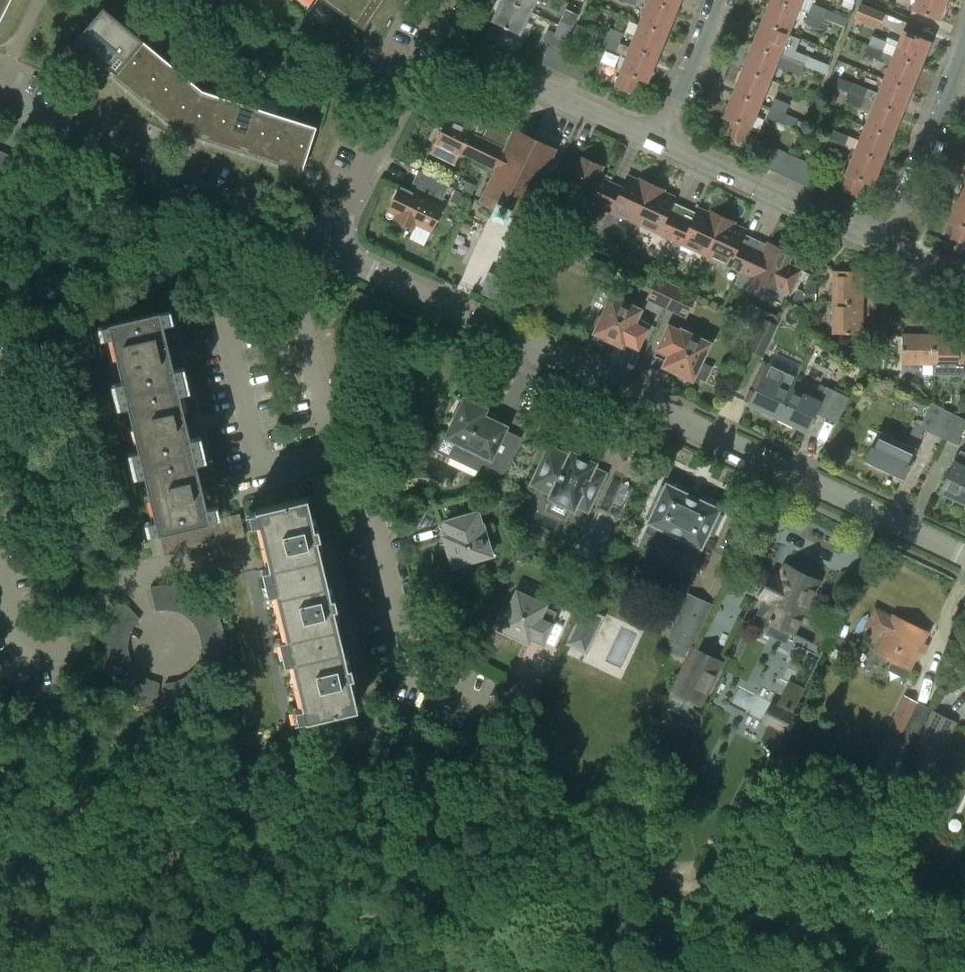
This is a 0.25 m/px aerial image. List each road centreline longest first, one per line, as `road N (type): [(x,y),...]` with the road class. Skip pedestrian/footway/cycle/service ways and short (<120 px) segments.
road 1 (unclassified): [(964,558),(327,251)]
road 2 (residential): [(327,251),(302,317),(332,455),(351,462),(367,488),(412,672),(493,712)]
road 3 (unclassified): [(327,251),(0,96)]
road 4 (residential): [(251,547),(128,578),(106,594),(72,648),(32,657),(19,650),(0,574)]
road 5 (residential): [(657,141),(430,34)]
road 6 (residential): [(884,245),(657,141)]
road 7 (residential): [(327,251),(430,34)]
road 8 (residential): [(884,245),(964,43)]
road 9 (residential): [(657,141),(716,0)]

